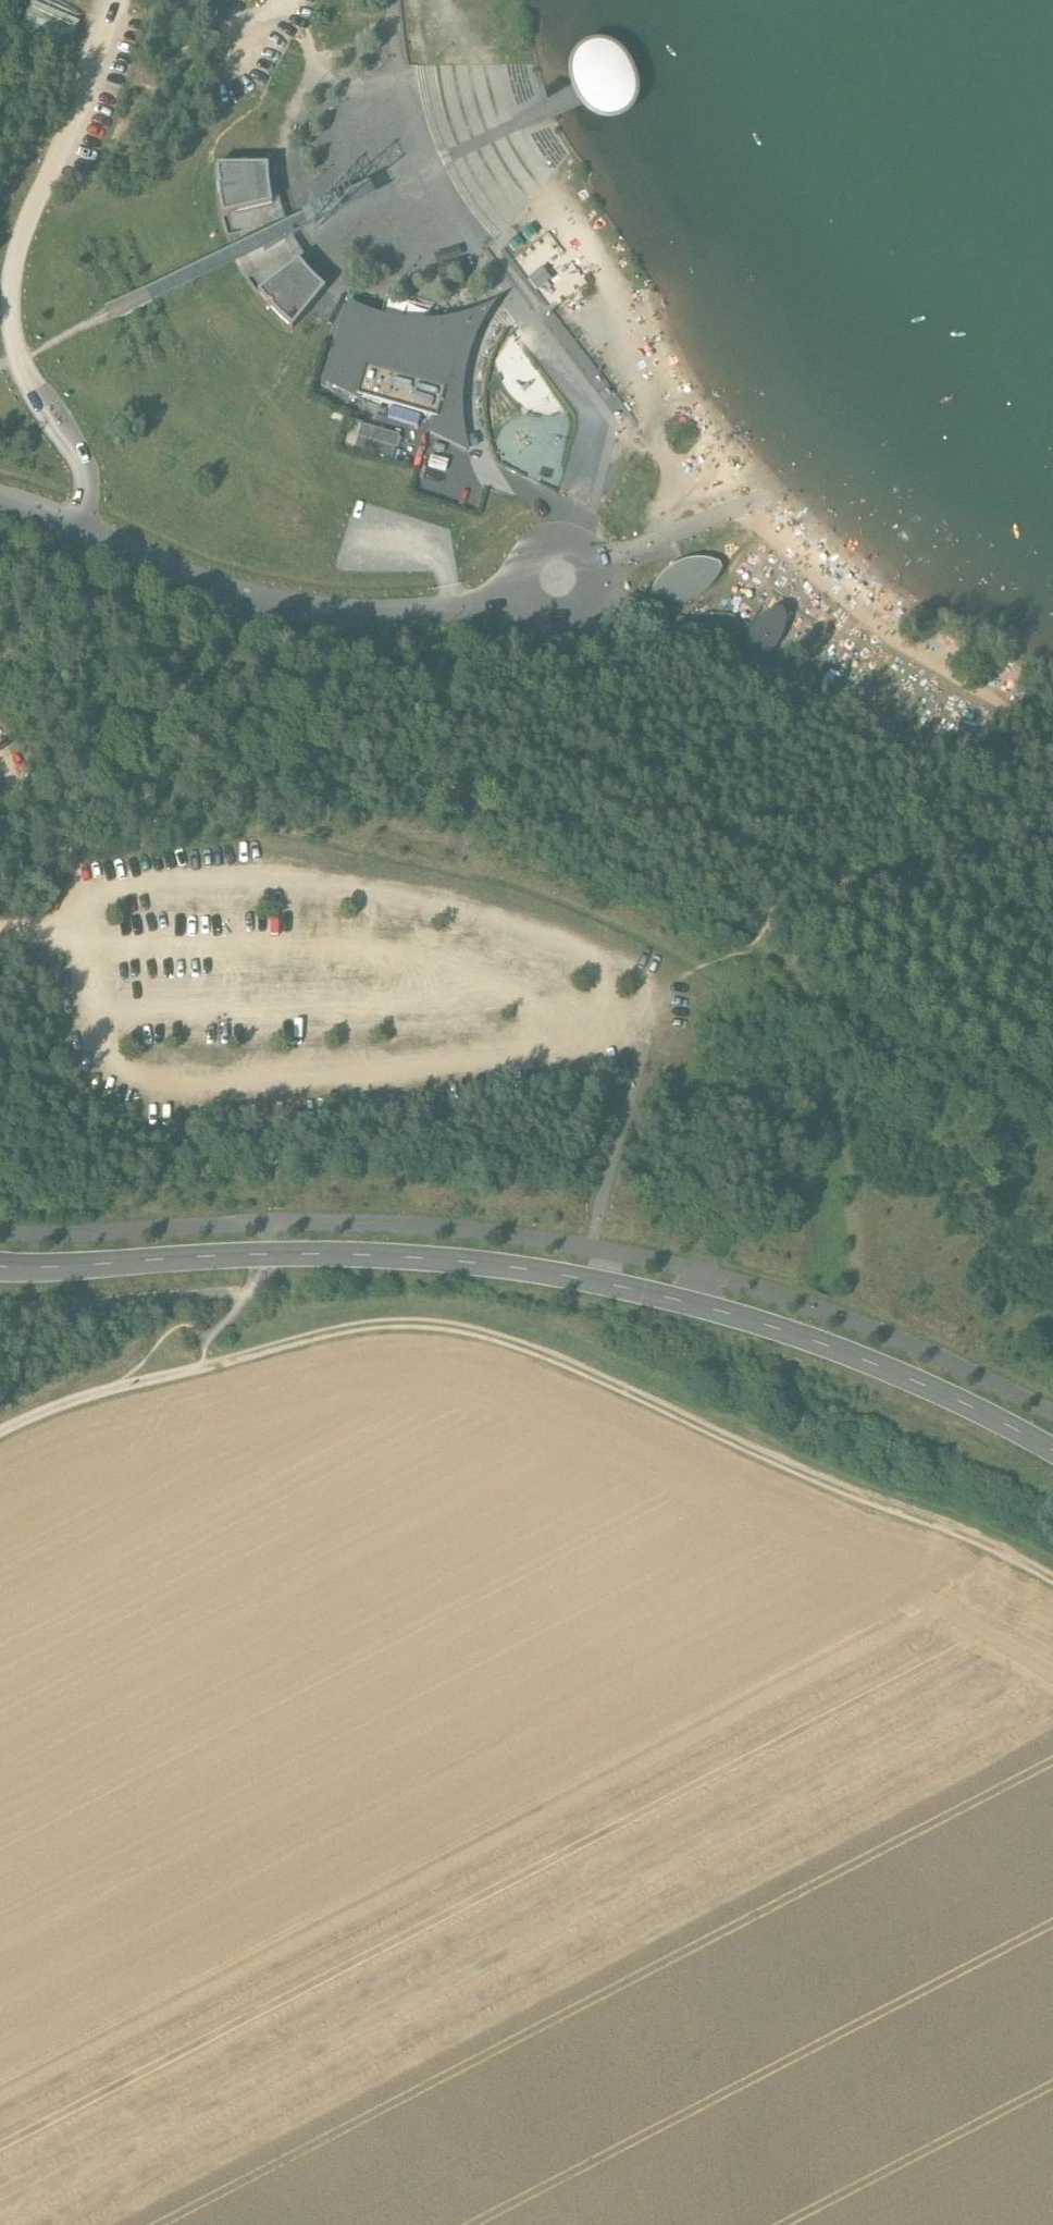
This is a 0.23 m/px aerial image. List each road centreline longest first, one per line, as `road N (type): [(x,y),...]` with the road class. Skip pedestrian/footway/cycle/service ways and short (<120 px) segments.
road 1 (unclassified): [(0,1269),(358,1258),(595,1285),(750,1324),(881,1371),(1052,1455)]
road 2 (track): [(1052,1584),(978,1544),(493,1339),(398,1328),(349,1334),(117,1392)]
road 3 (unclassified): [(560,573),(519,591),(447,604),(280,598),(178,568),(0,495)]
road 4 (track): [(247,1298),(98,1310),(0,1307)]
road 5 (track): [(117,1392),(0,1434)]

